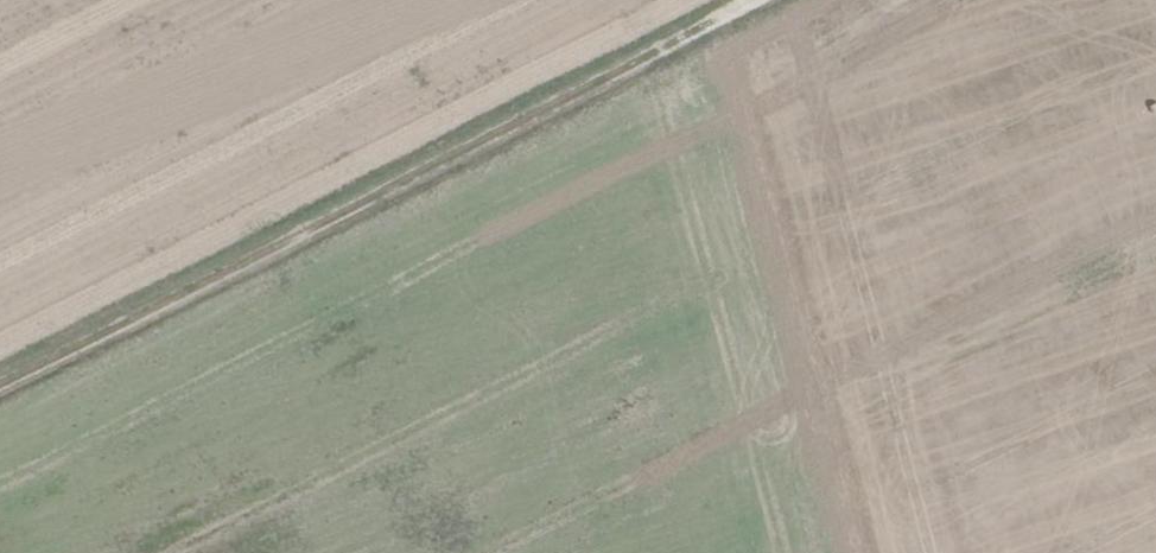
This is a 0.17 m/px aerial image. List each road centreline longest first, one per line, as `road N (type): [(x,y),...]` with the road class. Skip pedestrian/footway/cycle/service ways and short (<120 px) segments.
road 1 (track): [(0,386),(774,0)]

